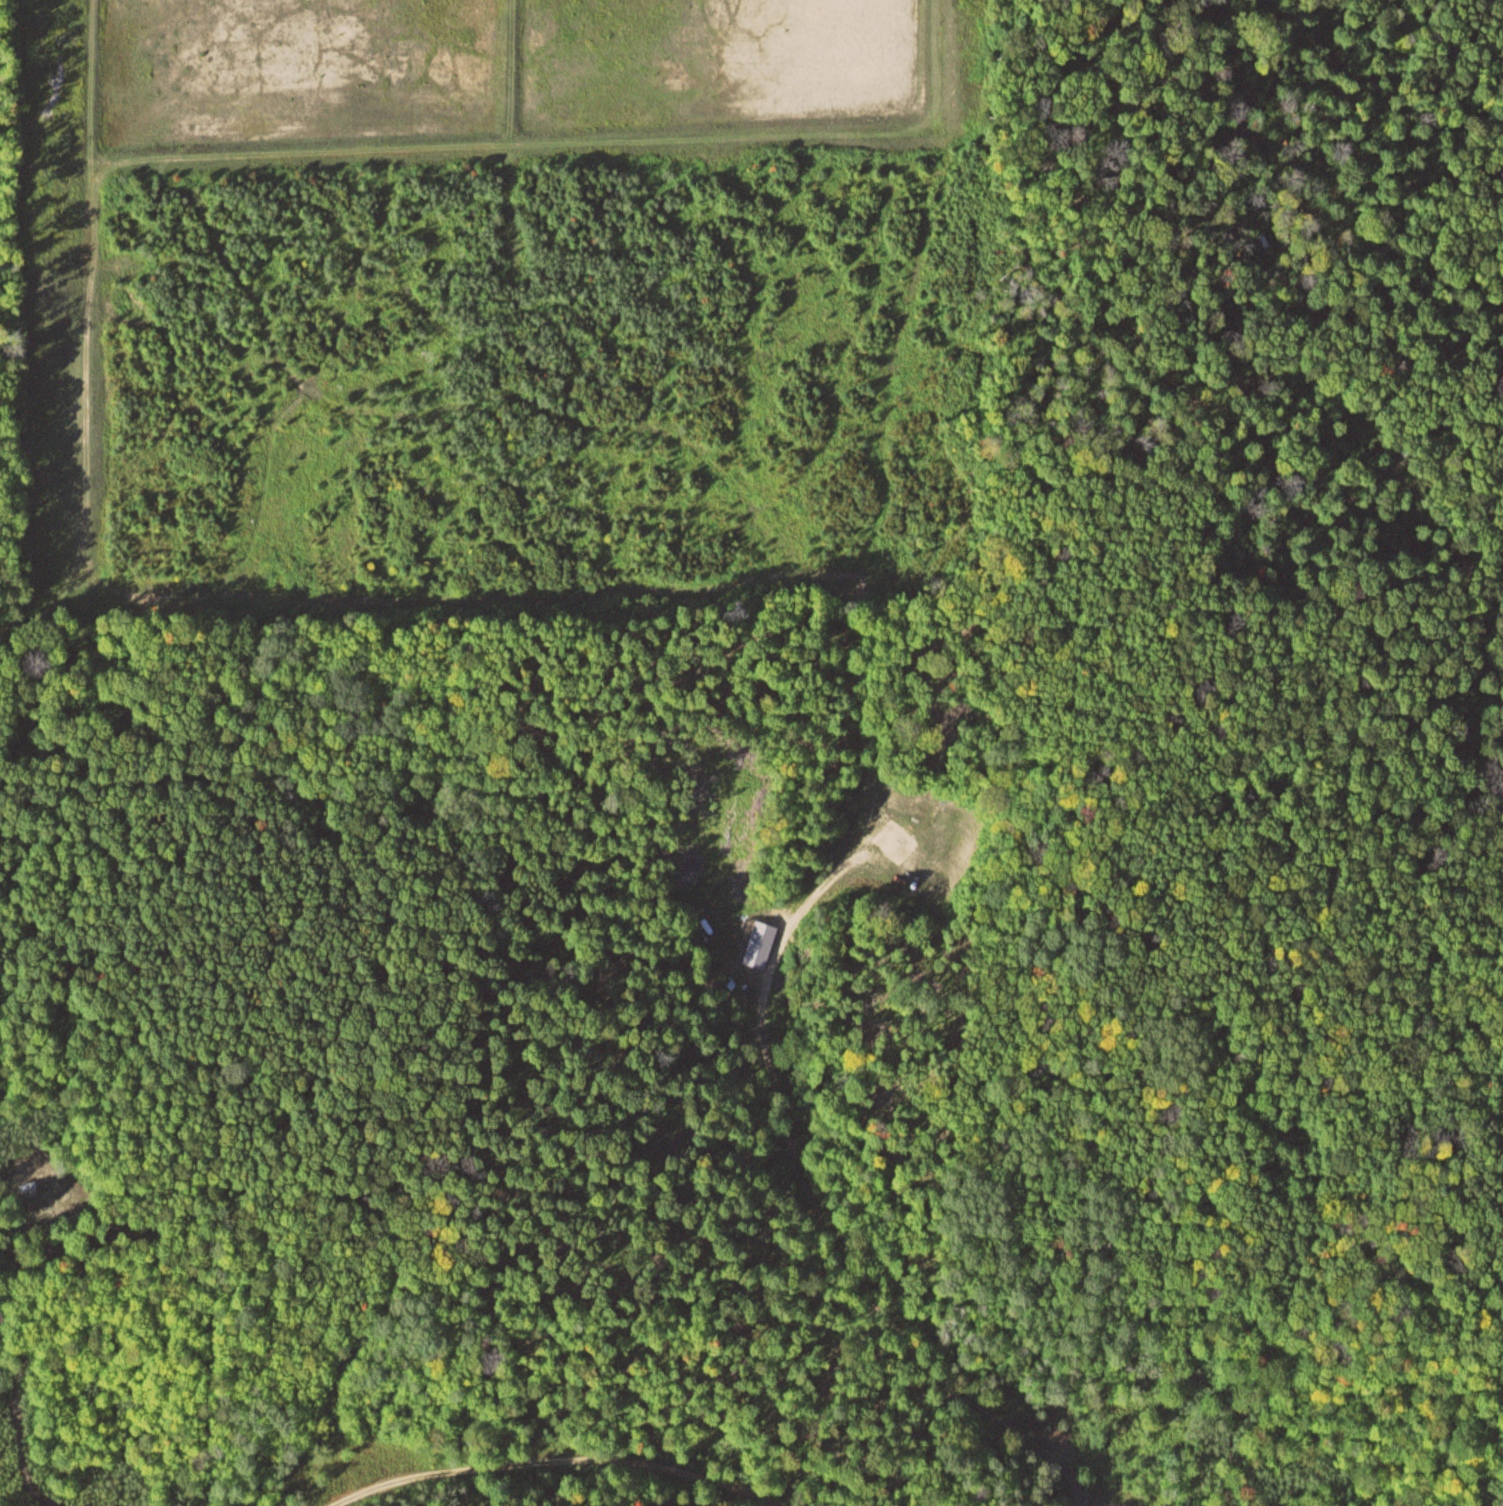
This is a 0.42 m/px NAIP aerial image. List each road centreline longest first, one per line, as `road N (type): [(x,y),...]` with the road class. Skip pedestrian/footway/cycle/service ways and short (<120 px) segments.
road 1 (track): [(876,847),(892,822),(920,843),(902,860),(876,847),(814,879),(779,963),(768,1027),(793,1126),(890,1320),(952,1395),(1101,1503)]
road 2 (track): [(327,1505),(476,1467),(687,1470),(763,1505)]

